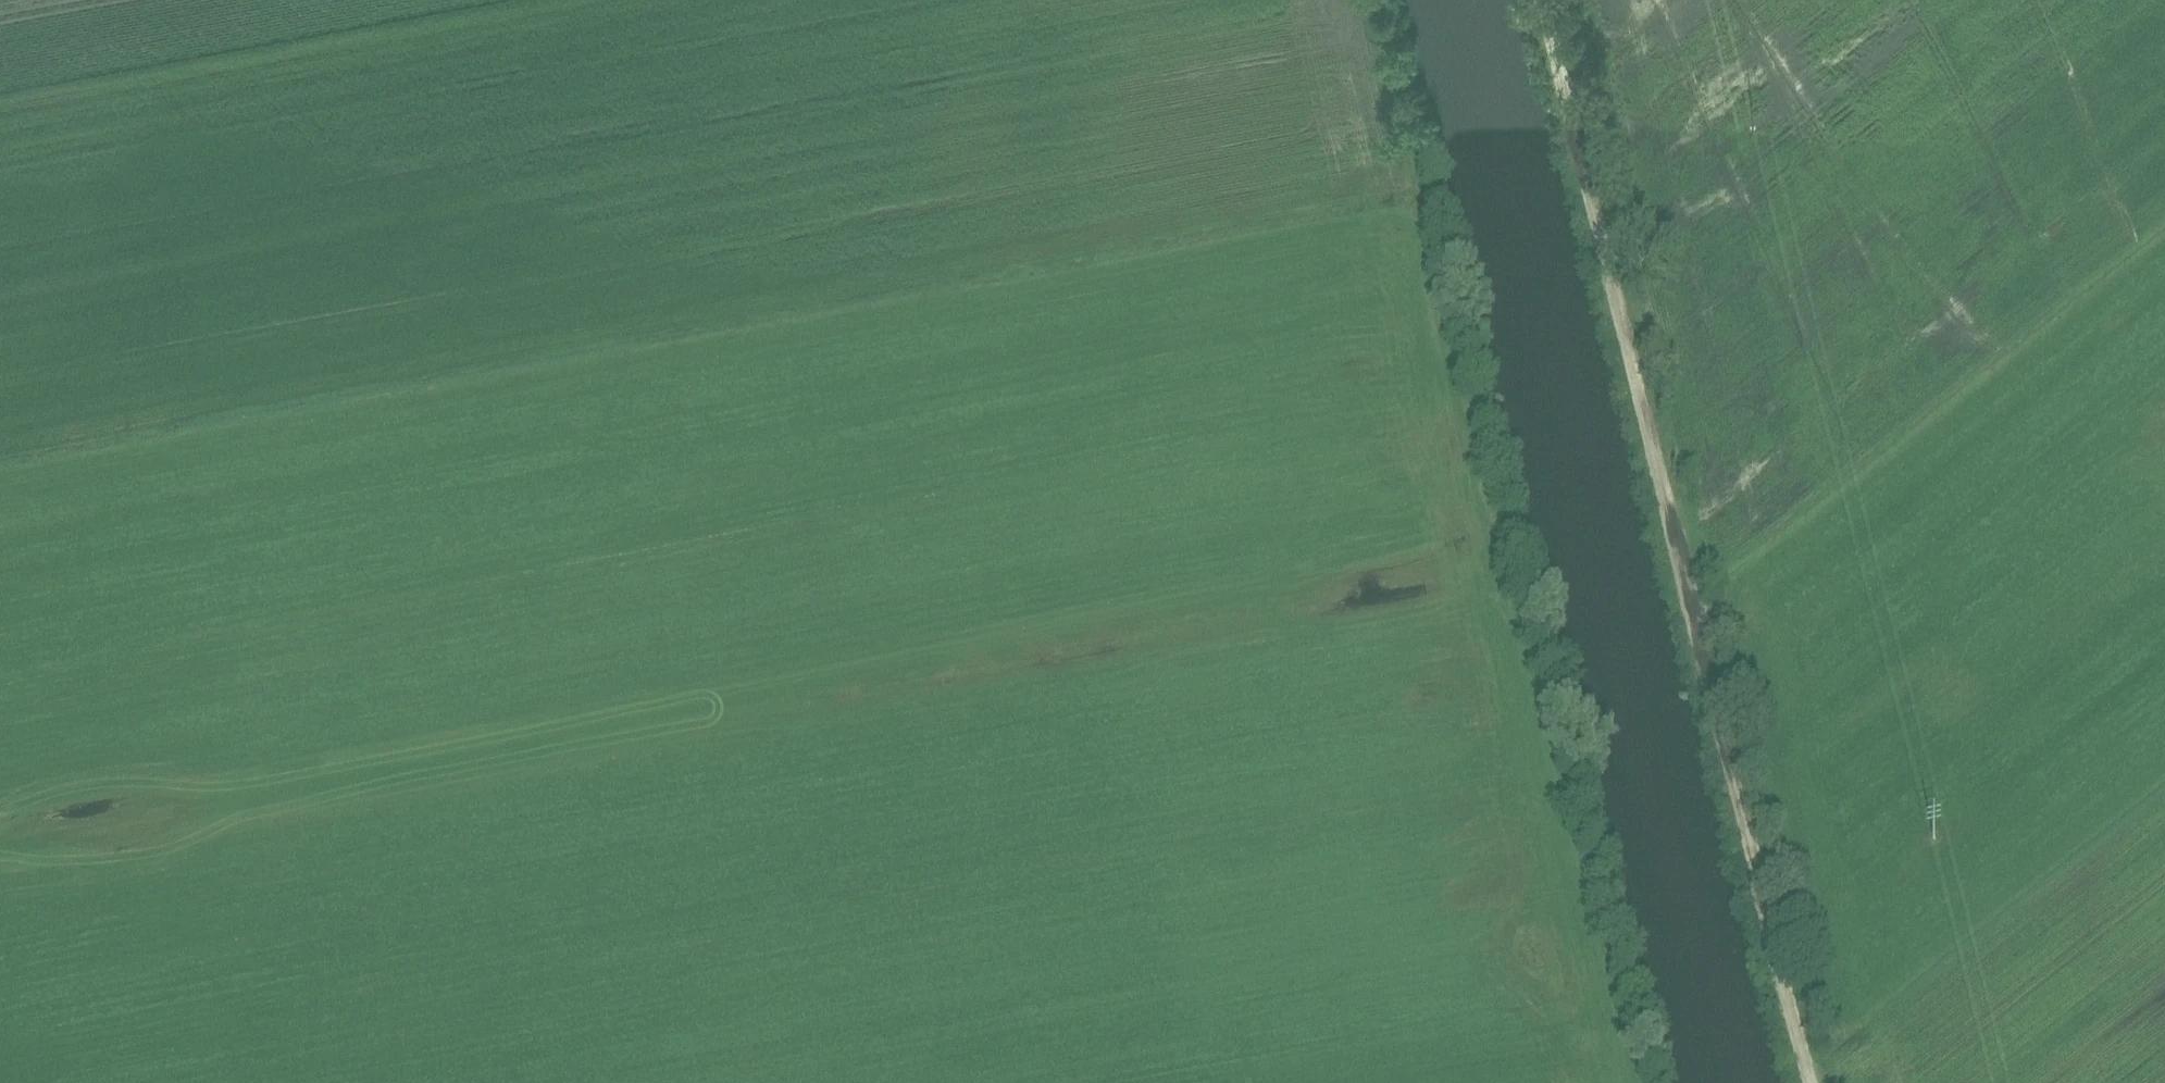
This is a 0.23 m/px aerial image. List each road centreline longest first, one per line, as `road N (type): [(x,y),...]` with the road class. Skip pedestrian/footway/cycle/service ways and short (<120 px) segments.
road 1 (track): [(1542,0),(1809,1082)]

